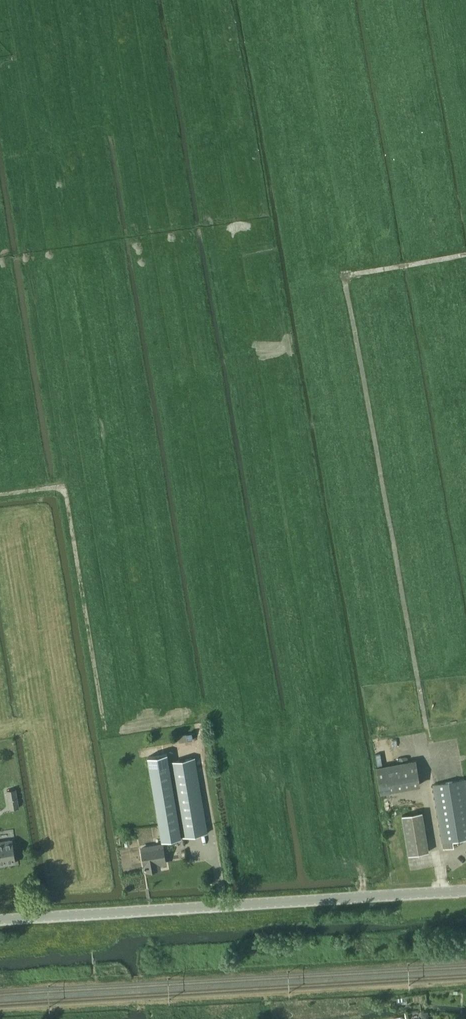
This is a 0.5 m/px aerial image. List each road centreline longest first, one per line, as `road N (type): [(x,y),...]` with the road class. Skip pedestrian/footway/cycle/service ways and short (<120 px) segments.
road 1 (unclassified): [(0,920),(465,892)]

